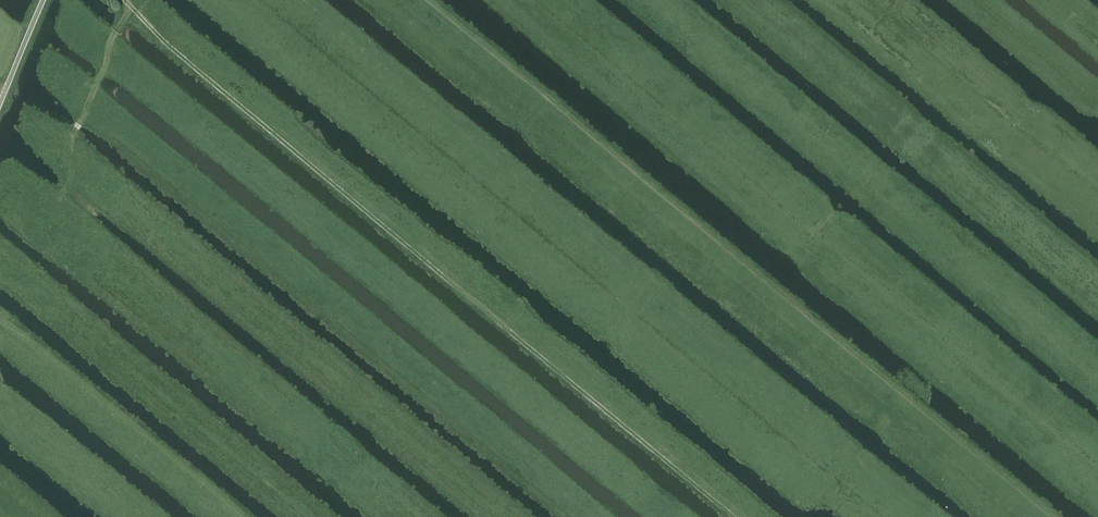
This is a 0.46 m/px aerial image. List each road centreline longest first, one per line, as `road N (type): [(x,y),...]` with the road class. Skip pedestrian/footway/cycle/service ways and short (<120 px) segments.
road 1 (track): [(1051,516),(428,0)]
road 2 (track): [(734,516),(238,106),(124,0)]

